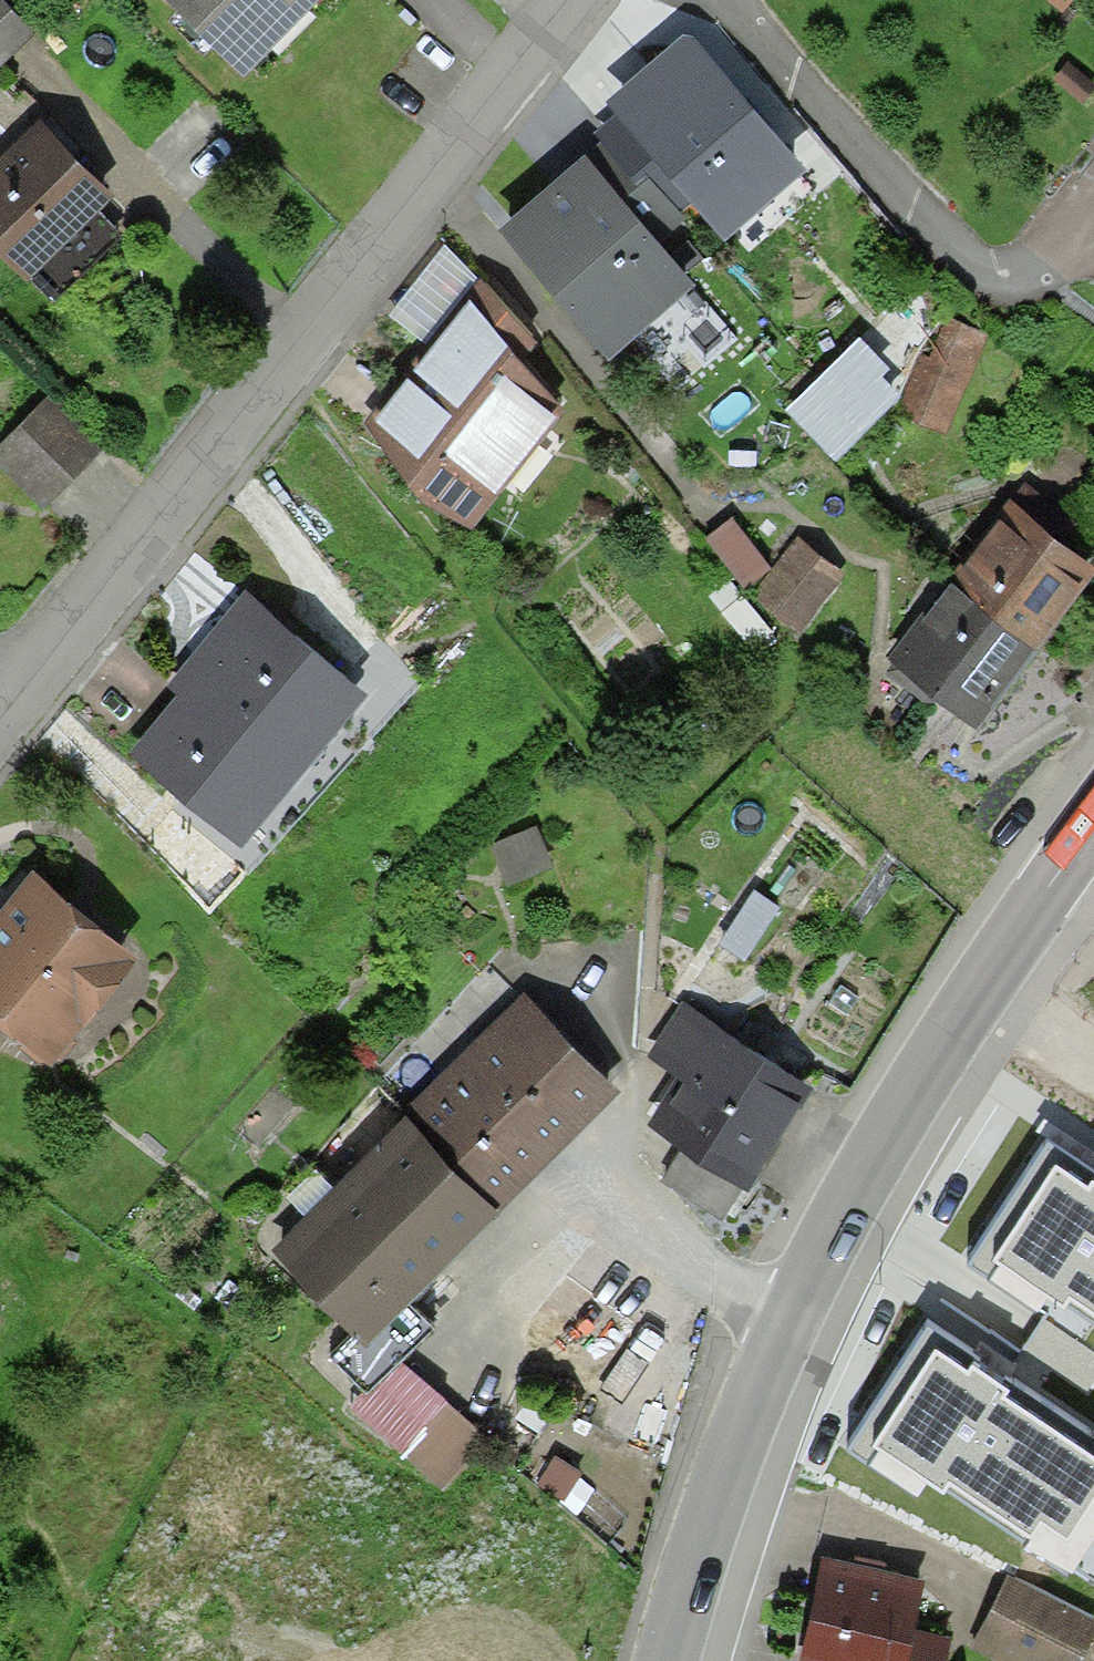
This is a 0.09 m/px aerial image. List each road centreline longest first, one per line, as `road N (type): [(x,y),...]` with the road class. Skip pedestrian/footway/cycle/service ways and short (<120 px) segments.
road 1 (secondary): [(1093,826),(890,1135),(787,1329),(725,1475),(669,1660)]
road 2 (residential): [(0,689),(269,356),(541,0)]

